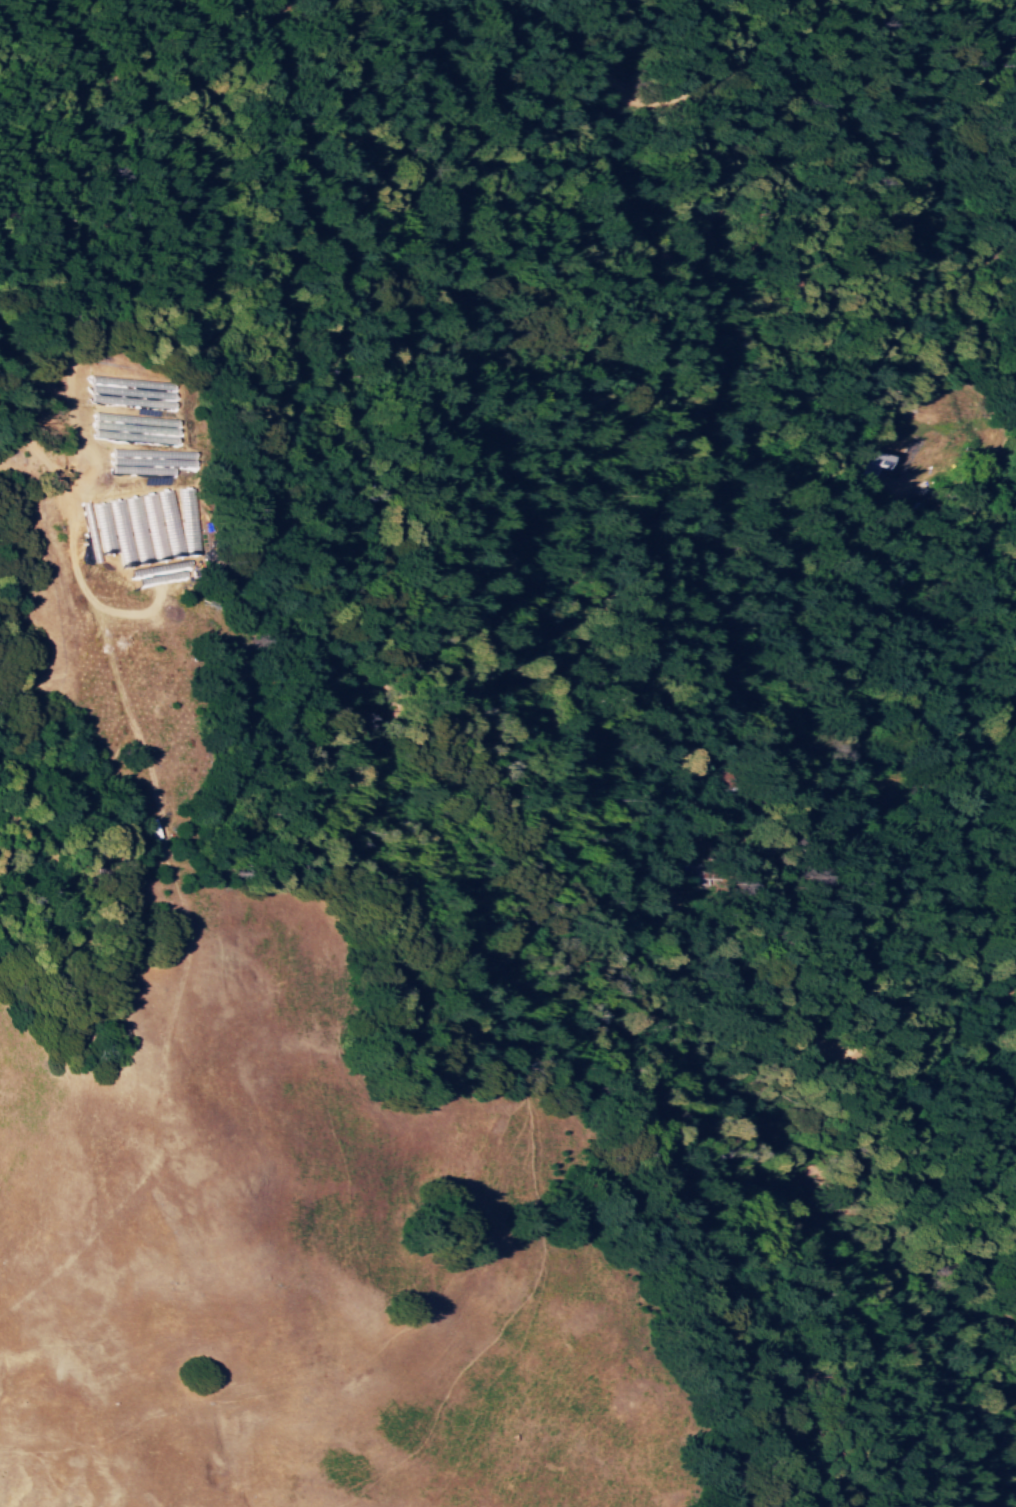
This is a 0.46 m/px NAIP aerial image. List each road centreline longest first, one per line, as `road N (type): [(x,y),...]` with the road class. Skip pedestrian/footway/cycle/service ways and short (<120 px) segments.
road 1 (track): [(608,0),(628,78),(645,97),(678,104),(754,87),(771,94),(789,126),(780,166),(734,226),(743,387),(736,587),(752,644),(733,716),(739,810),(702,876),(705,915),(775,1012),(827,1053),(867,1052),(908,1014),(1015,989)]

